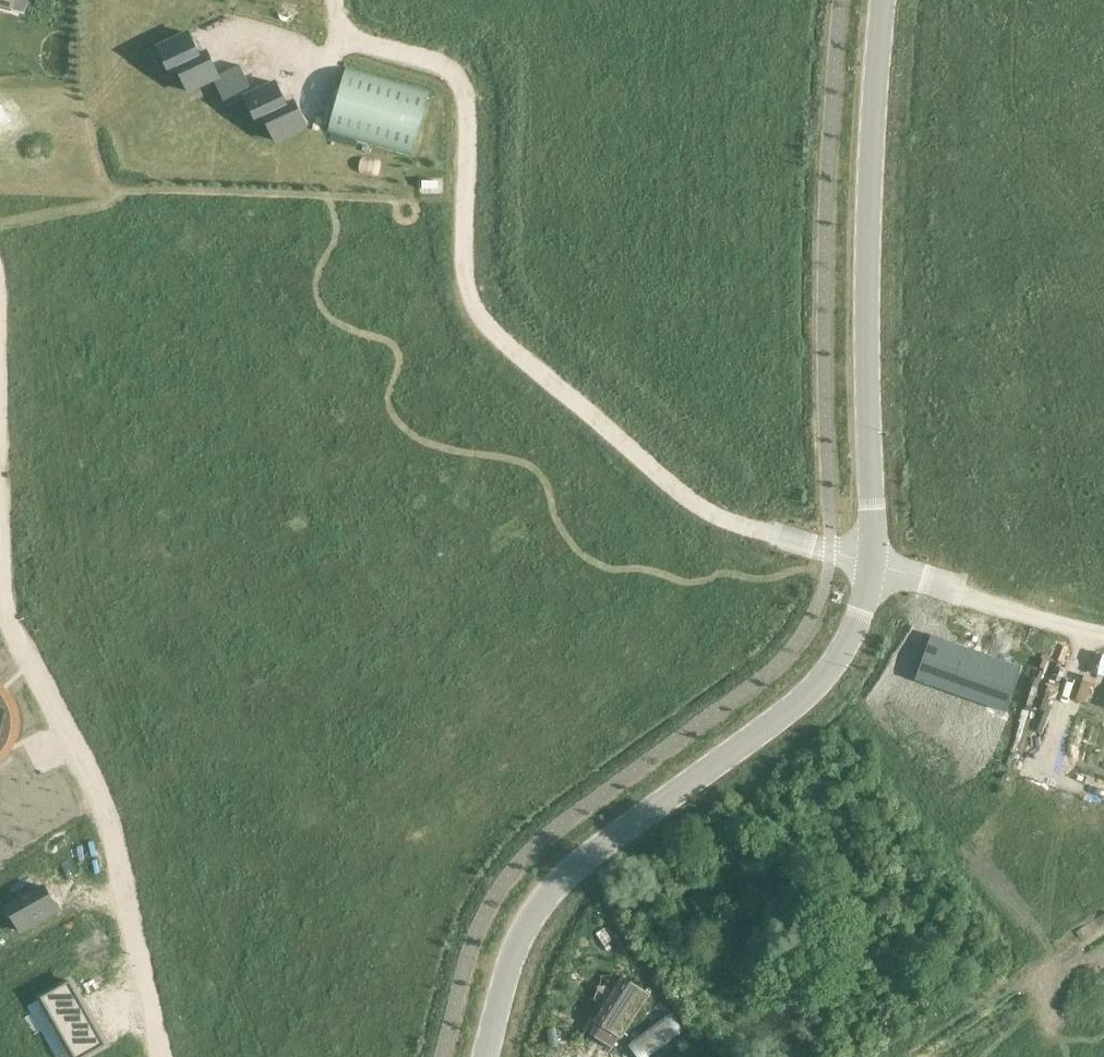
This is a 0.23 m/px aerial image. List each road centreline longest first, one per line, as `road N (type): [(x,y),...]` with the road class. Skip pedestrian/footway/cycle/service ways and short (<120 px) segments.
road 1 (residential): [(873,565),(732,525),(486,322),(469,300),(466,279),(460,76),(446,59),(359,47),(335,30),(325,0)]
road 2 (tertiary): [(484,1056),(511,963),(548,892),(823,677),(850,636),(873,565)]
road 3 (tertiary): [(873,565),(868,304),(882,0)]
road 4 (residential): [(155,1056),(100,791),(0,607)]
road 5 (residential): [(1103,631),(873,565)]

